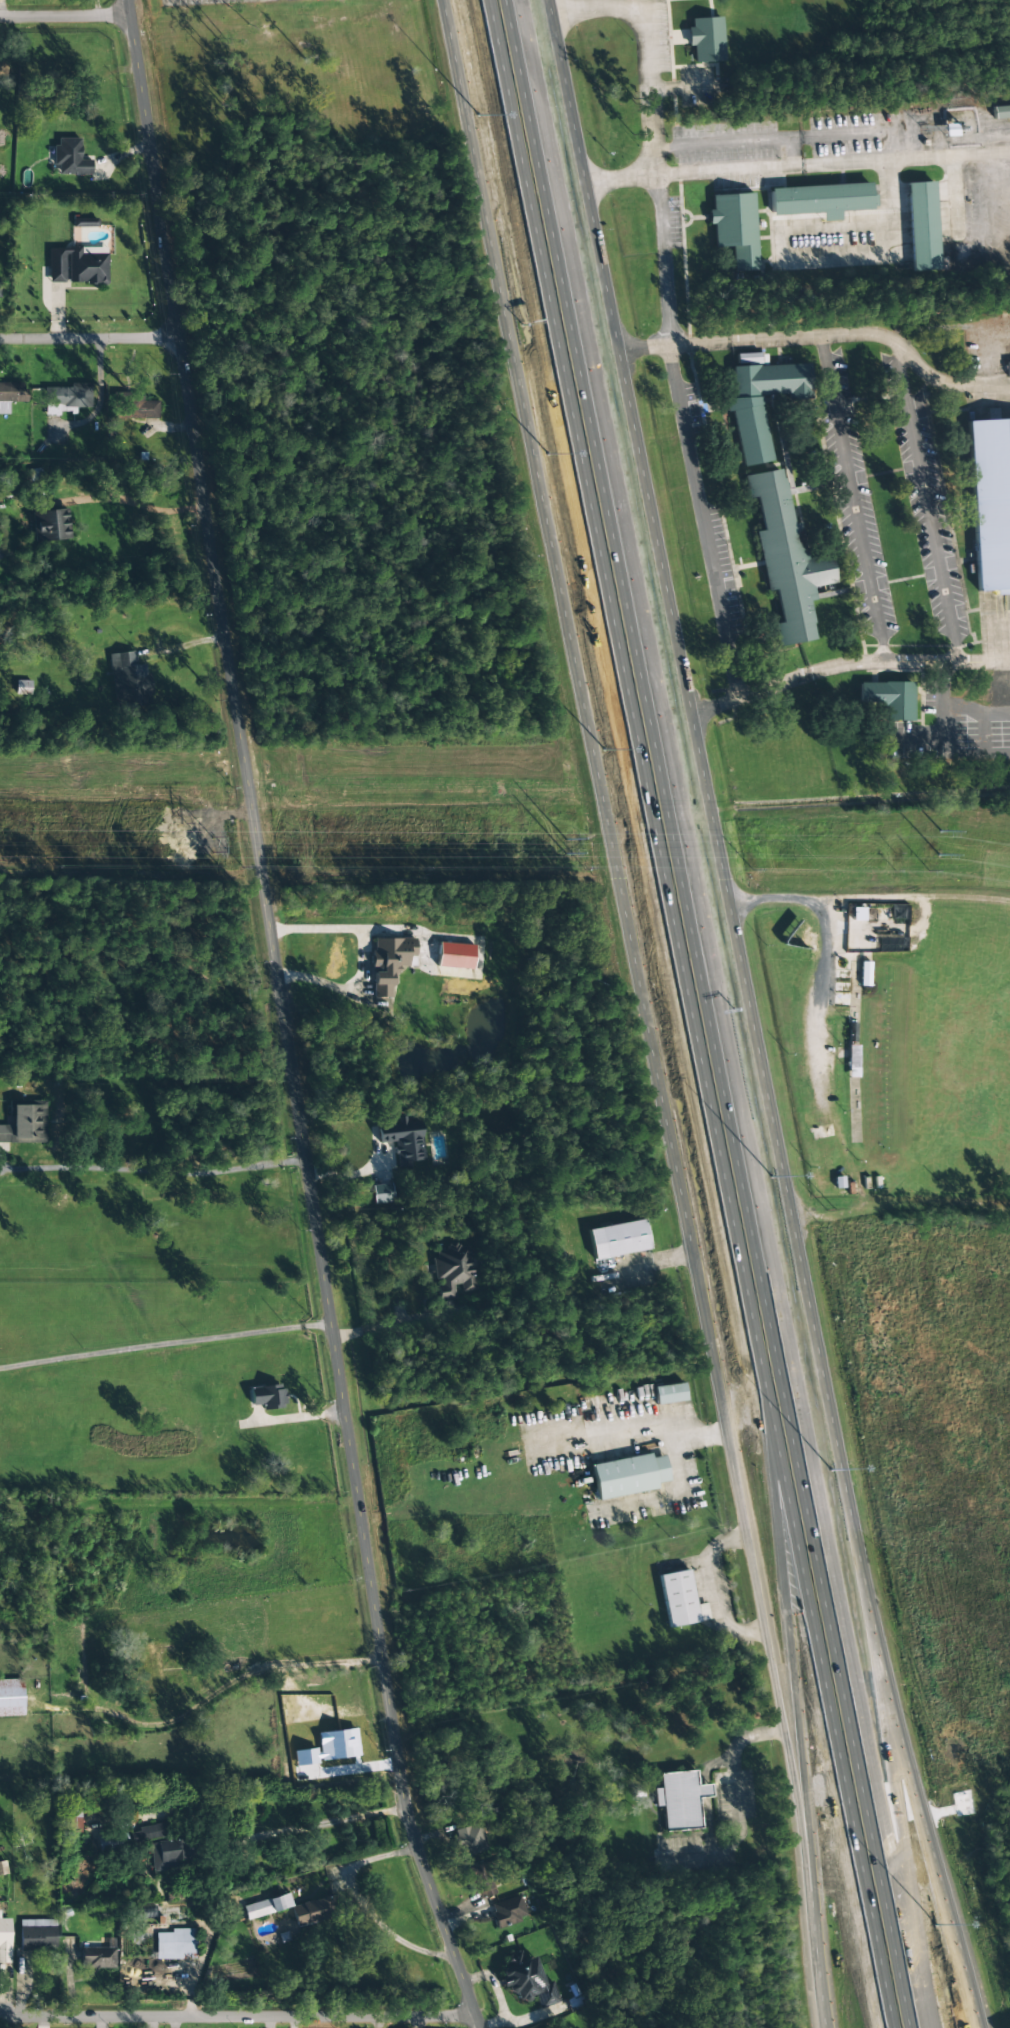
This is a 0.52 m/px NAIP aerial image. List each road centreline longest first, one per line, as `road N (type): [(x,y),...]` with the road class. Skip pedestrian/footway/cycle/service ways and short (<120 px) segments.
road 1 (tertiary): [(981,2027),(876,1642),(549,0)]
road 2 (motorway): [(912,2027),(508,0)]
road 3 (motorway): [(487,0),(890,2027)]
road 4 (tertiary): [(481,2027),(403,1783),(129,0)]
road 5 (tertiary): [(441,0),(719,1393)]
road 6 (motorway): [(936,1866),(899,1774),(760,1268)]
road 7 (tertiary): [(719,1393),(794,1790),(819,1975)]
road 8 (motorway): [(772,1441),(819,1975)]
road 9 (residential): [(477,2017),(0,2017)]
road 10 (residential): [(180,339),(0,339)]
road 11 (residential): [(131,16),(0,17)]

